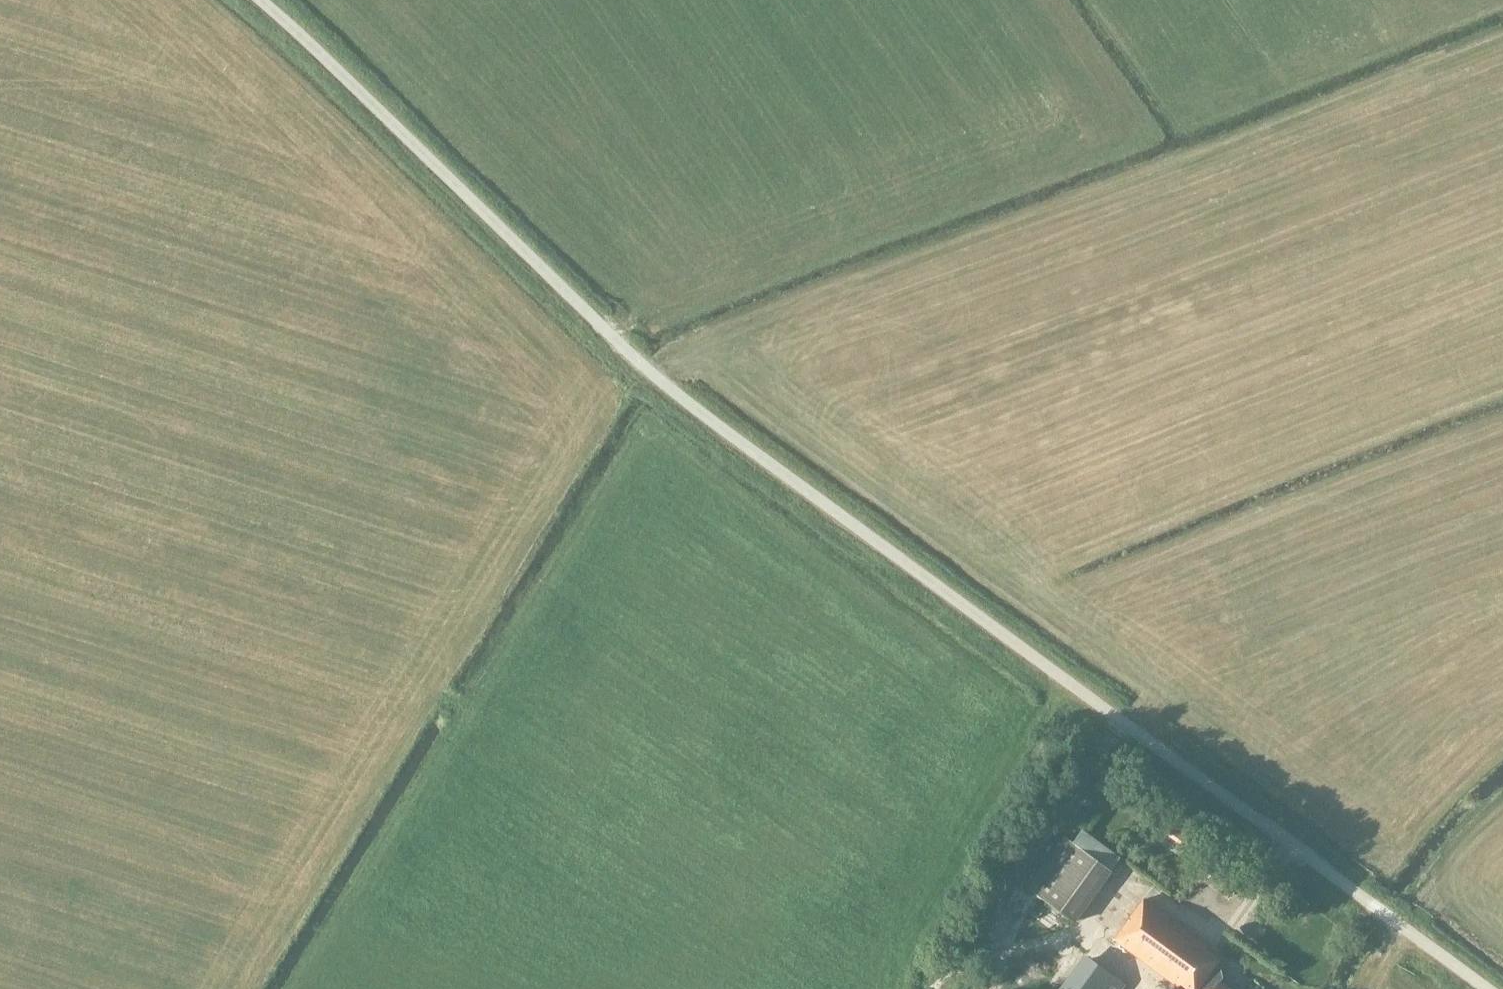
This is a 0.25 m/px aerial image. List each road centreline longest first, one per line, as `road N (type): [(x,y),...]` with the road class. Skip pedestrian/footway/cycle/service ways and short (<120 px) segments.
road 1 (unclassified): [(1486,988),(646,369),(260,0)]

